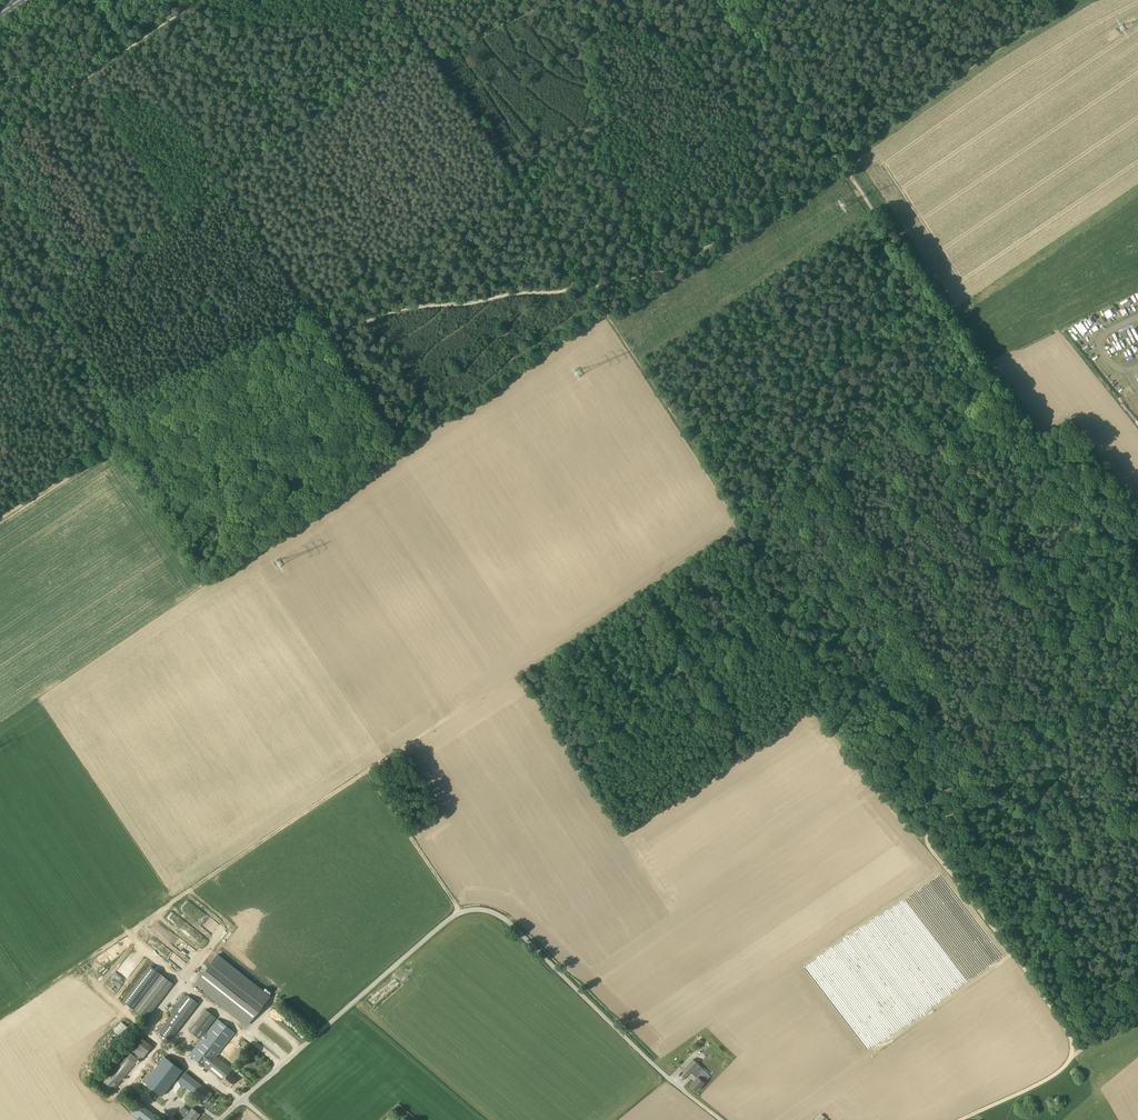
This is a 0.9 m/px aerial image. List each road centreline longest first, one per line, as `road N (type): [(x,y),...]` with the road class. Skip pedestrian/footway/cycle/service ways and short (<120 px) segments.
road 1 (track): [(837,157),(662,272),(465,304),(398,306),(367,319),(269,334),(0,517)]
road 2 (track): [(553,0),(467,41),(404,57),(30,310),(0,321)]
road 3 (track): [(1137,677),(921,835),(1038,987),(1072,1050)]
road 4 (track): [(837,157),(980,369),(1137,567)]
road 5 (track): [(222,178),(409,444)]
road 6 (unclassified): [(482,913),(509,925),(720,1119)]
road 7 (unclassified): [(482,913),(449,925),(242,1098)]
road 8 (track): [(837,157),(1079,0)]
road 9 (track): [(697,450),(929,294)]
road 10 (track): [(0,137),(202,0)]
road 11 (track): [(108,444),(0,284)]
road 12 (track): [(731,0),(837,157)]
road 13 (track): [(961,1119),(1049,1079),(1072,1050)]

